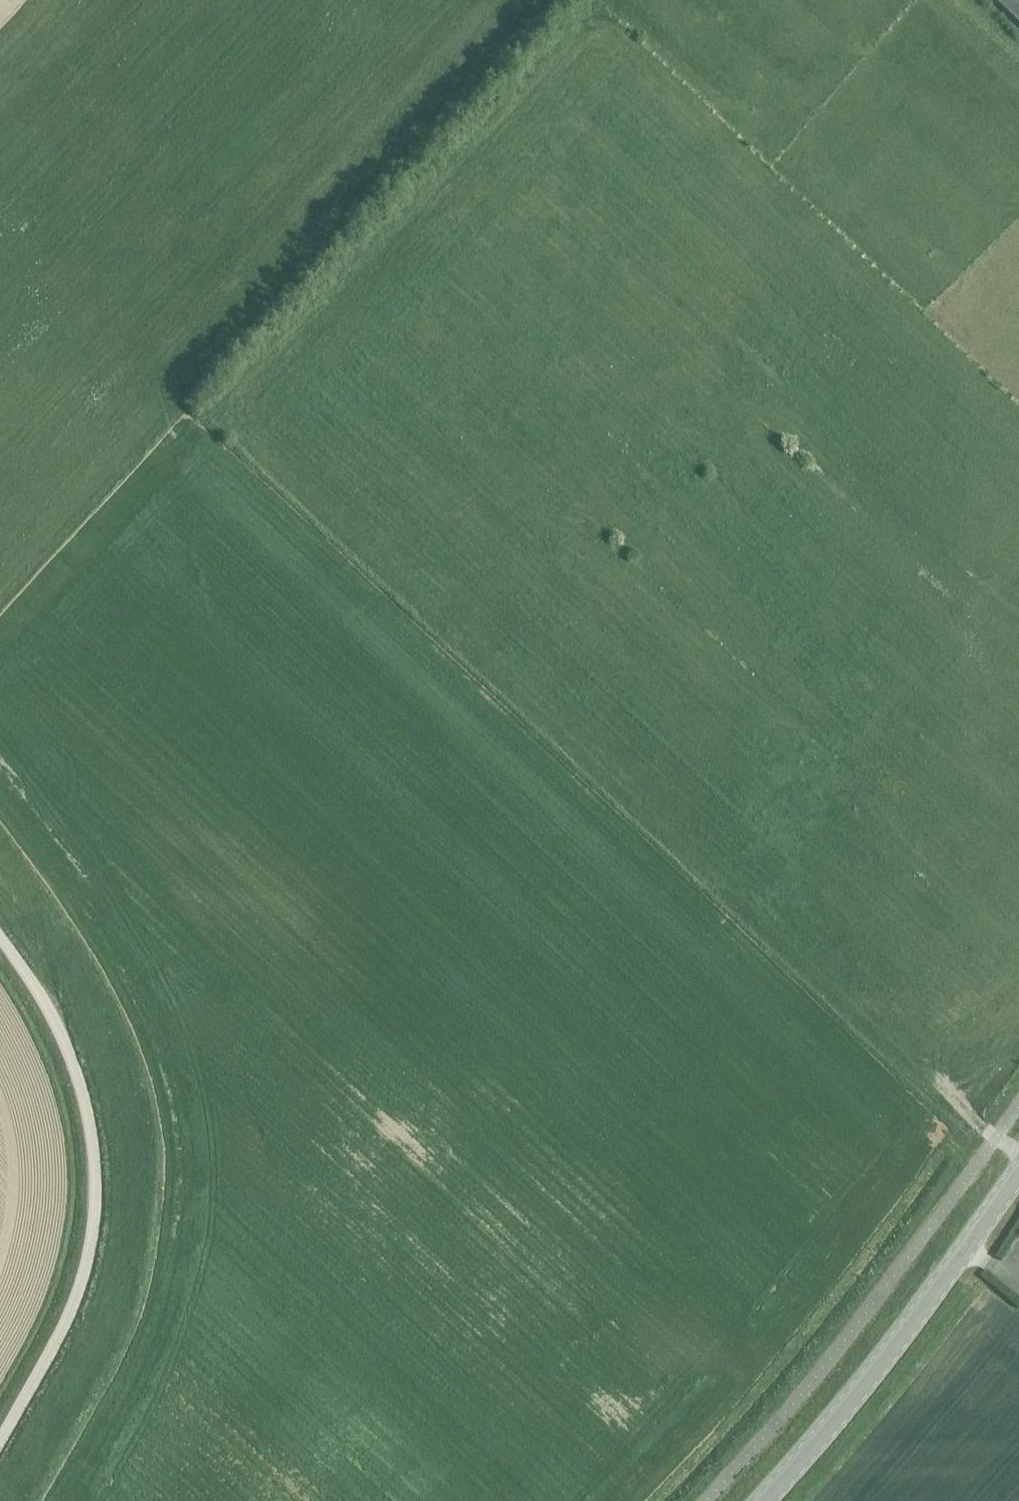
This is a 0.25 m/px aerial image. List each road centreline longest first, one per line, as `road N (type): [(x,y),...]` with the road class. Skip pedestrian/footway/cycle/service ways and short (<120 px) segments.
road 1 (unclassified): [(0,1440),(79,1287),(95,1184),(76,1077),(57,1028),(0,939)]
road 2 (secondary): [(762,1500),(880,1366),(1018,1173)]

